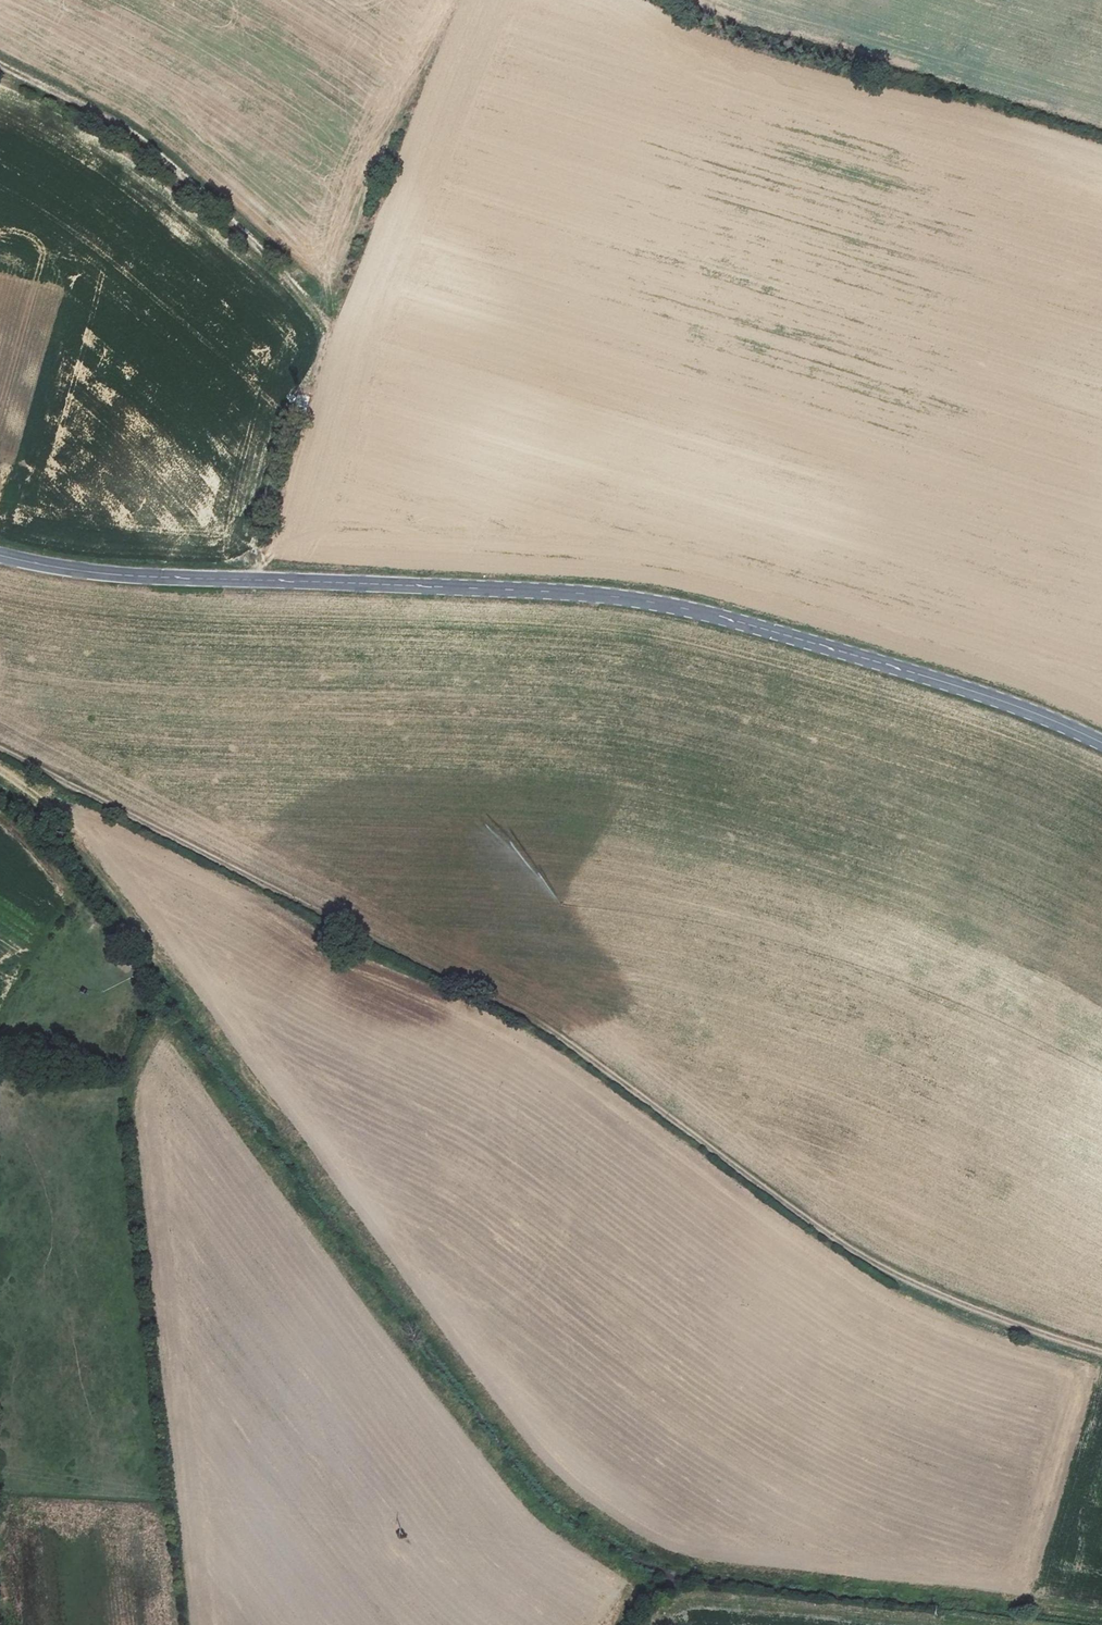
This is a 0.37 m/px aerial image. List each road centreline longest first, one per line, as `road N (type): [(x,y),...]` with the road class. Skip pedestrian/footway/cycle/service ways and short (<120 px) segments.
road 1 (track): [(0,751),(527,1019),(799,1214),(929,1290),(1101,1352)]
road 2 (secondary): [(0,555),(88,572),(634,599),(984,693),(1101,744)]
road 3 (track): [(0,69),(128,135),(313,307),(306,394),(259,580)]

